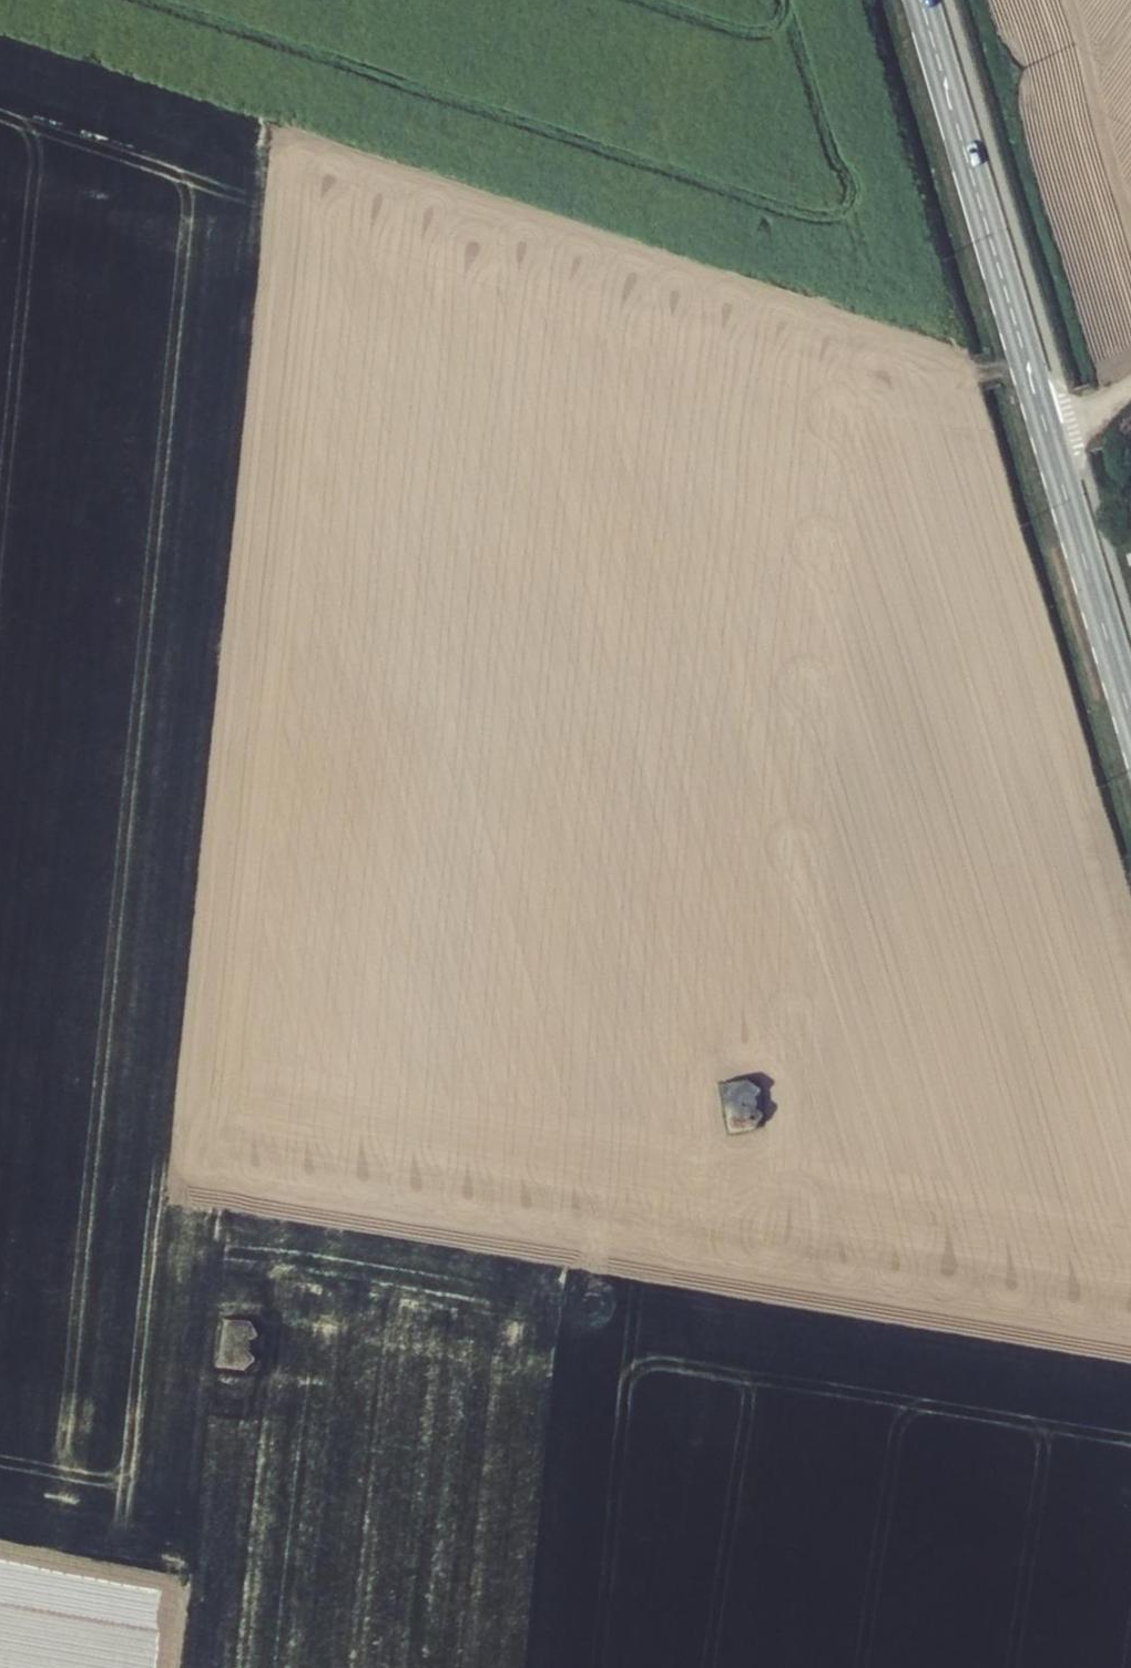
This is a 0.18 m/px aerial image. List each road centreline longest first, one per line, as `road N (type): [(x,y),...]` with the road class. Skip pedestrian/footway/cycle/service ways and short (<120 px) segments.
road 1 (tertiary): [(1048,430),(922,0)]
road 2 (tertiary): [(1130,714),(1048,430)]

